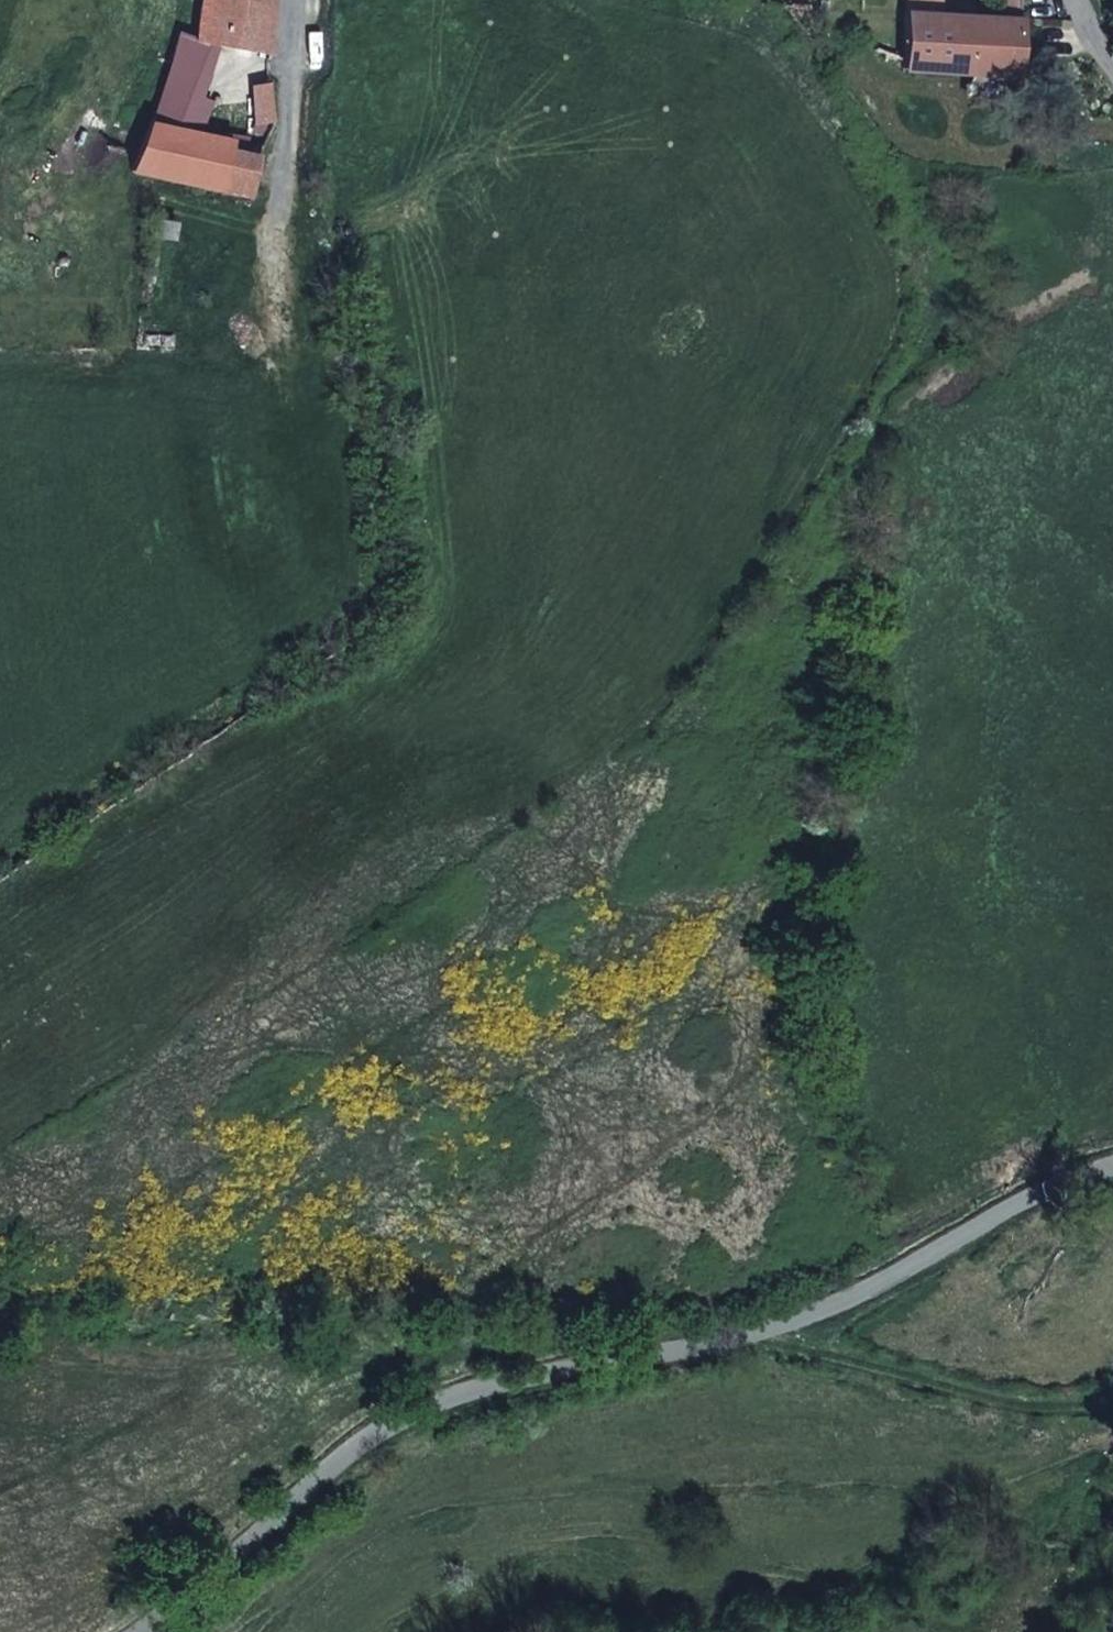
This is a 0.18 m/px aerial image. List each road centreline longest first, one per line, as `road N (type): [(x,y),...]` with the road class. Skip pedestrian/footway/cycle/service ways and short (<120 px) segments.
road 1 (residential): [(143,1631),(367,1450),(498,1381),(775,1334),(1067,1186),(1112,1175)]
road 2 (residential): [(290,139),(298,0)]

